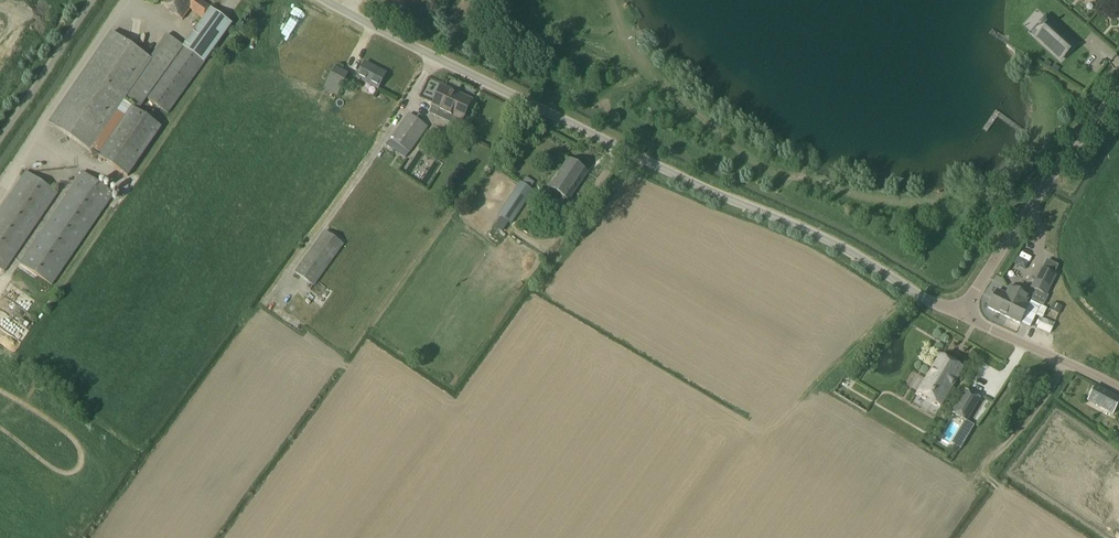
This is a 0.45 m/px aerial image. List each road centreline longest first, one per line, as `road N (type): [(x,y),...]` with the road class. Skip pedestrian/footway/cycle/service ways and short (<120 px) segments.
road 1 (unclassified): [(959,315),(817,235),(697,185),(324,0)]
road 2 (unclassified): [(959,315),(1118,93)]
road 3 (unclassified): [(1118,389),(959,315)]

